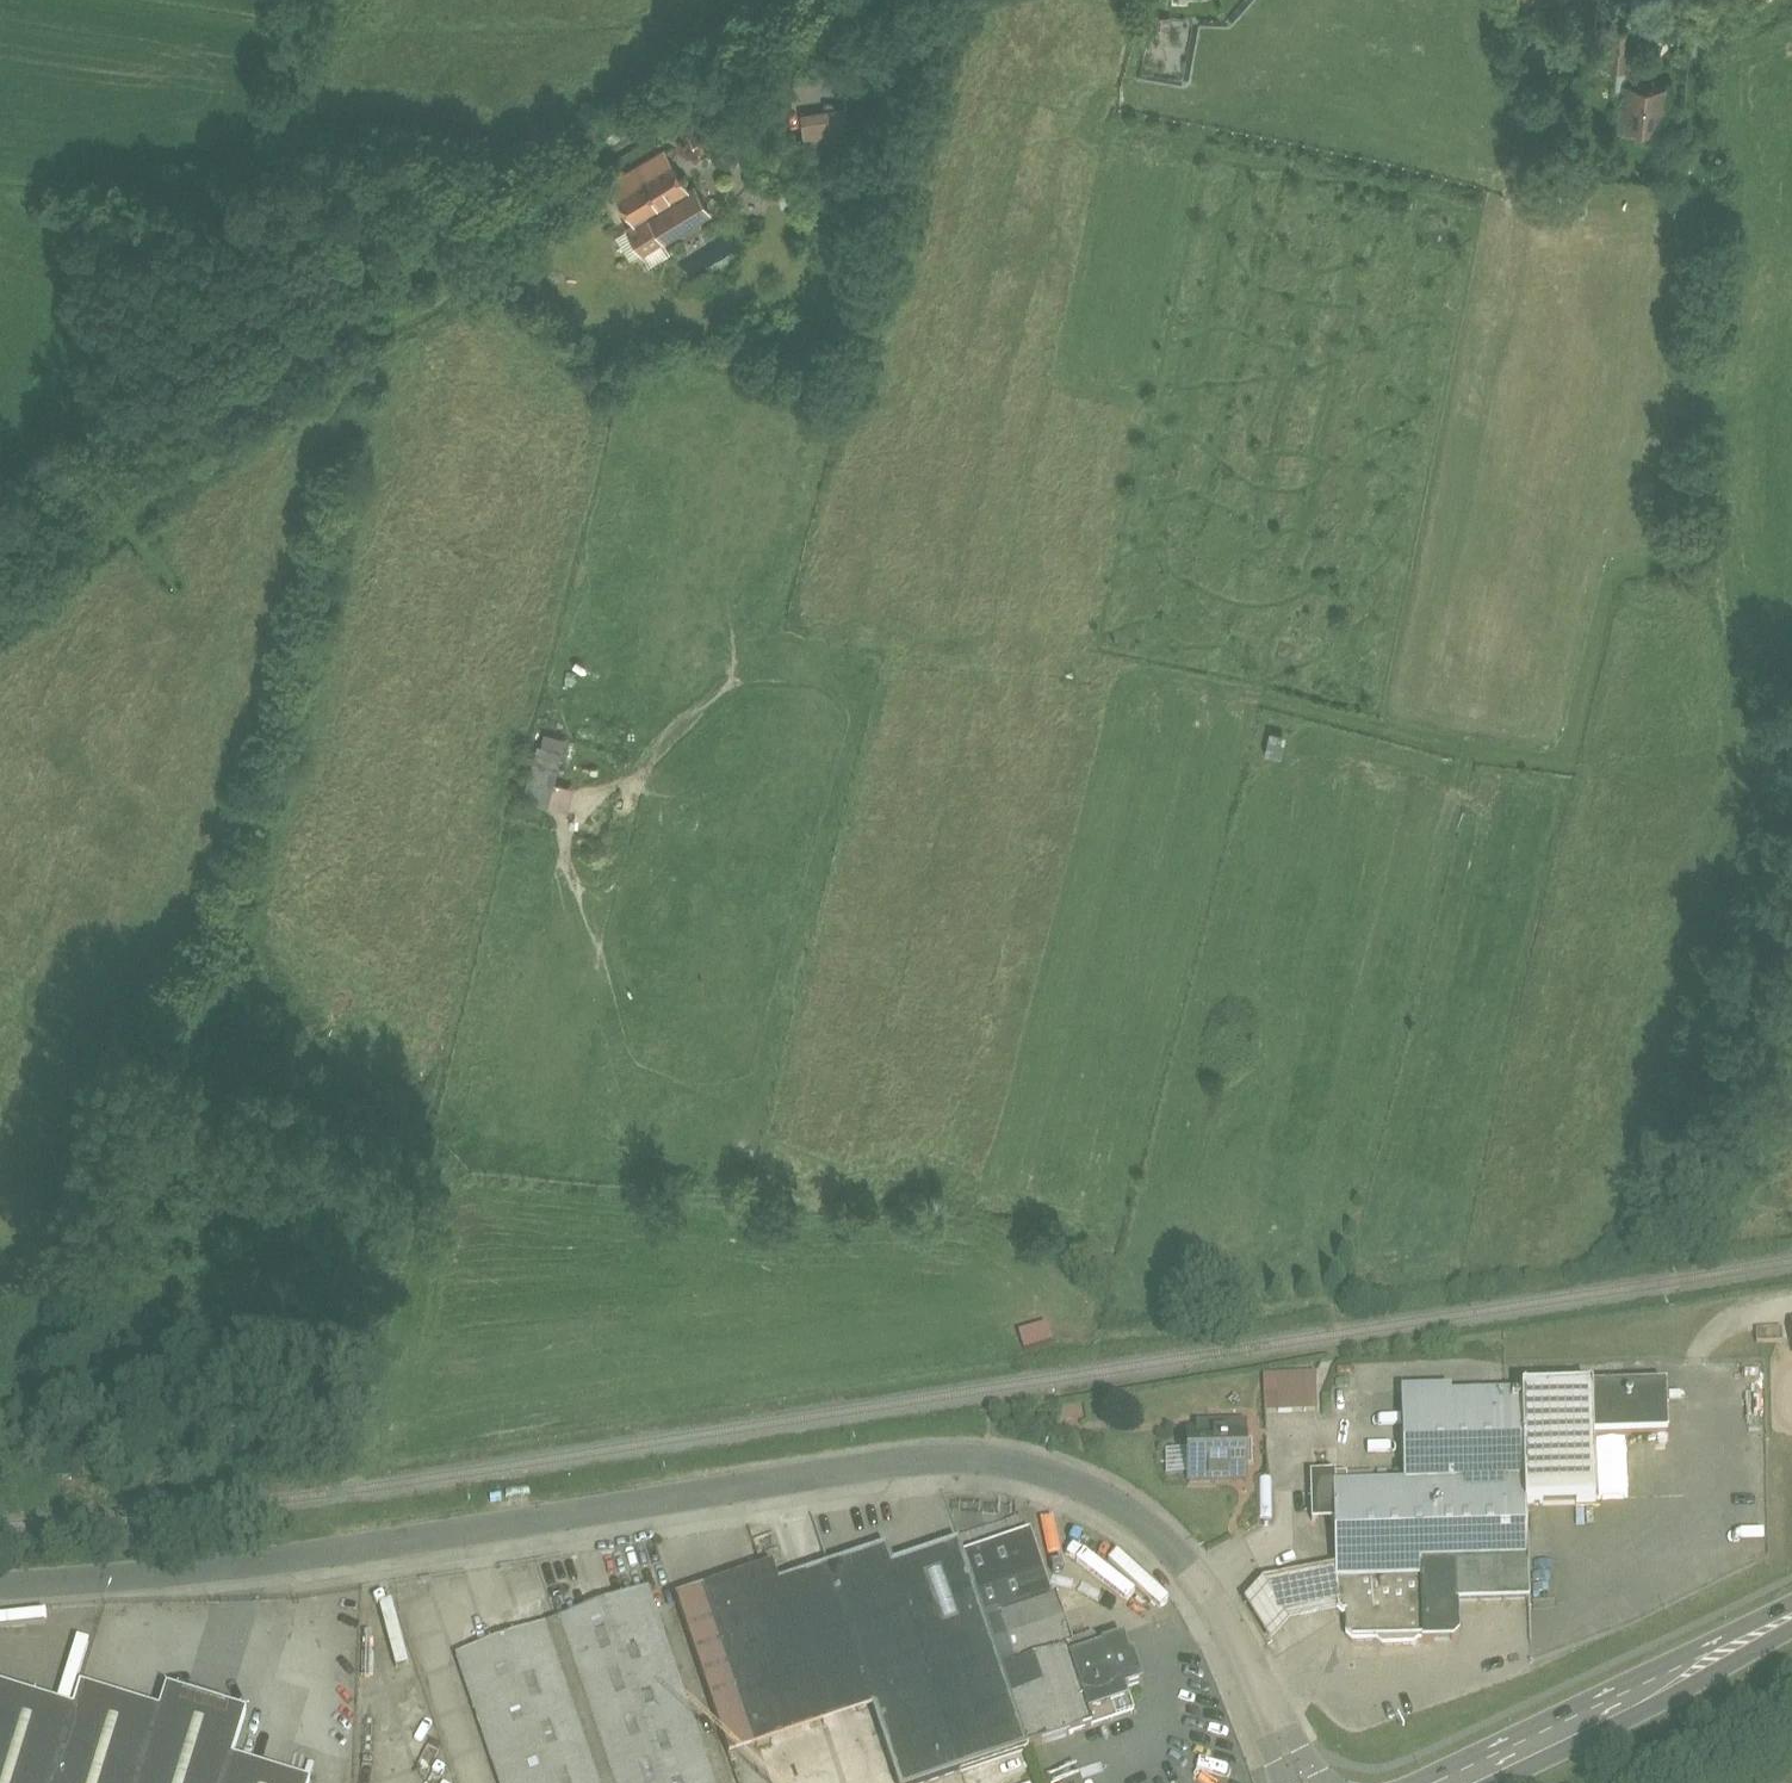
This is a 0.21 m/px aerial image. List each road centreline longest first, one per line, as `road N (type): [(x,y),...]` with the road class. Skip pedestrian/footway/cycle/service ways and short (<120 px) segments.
road 1 (residential): [(0,1586),(272,1567),(882,1465),(1050,1474),(1144,1520),(1205,1588),(1300,1782)]
road 2 (secondary): [(1791,1616),(1455,1782)]

